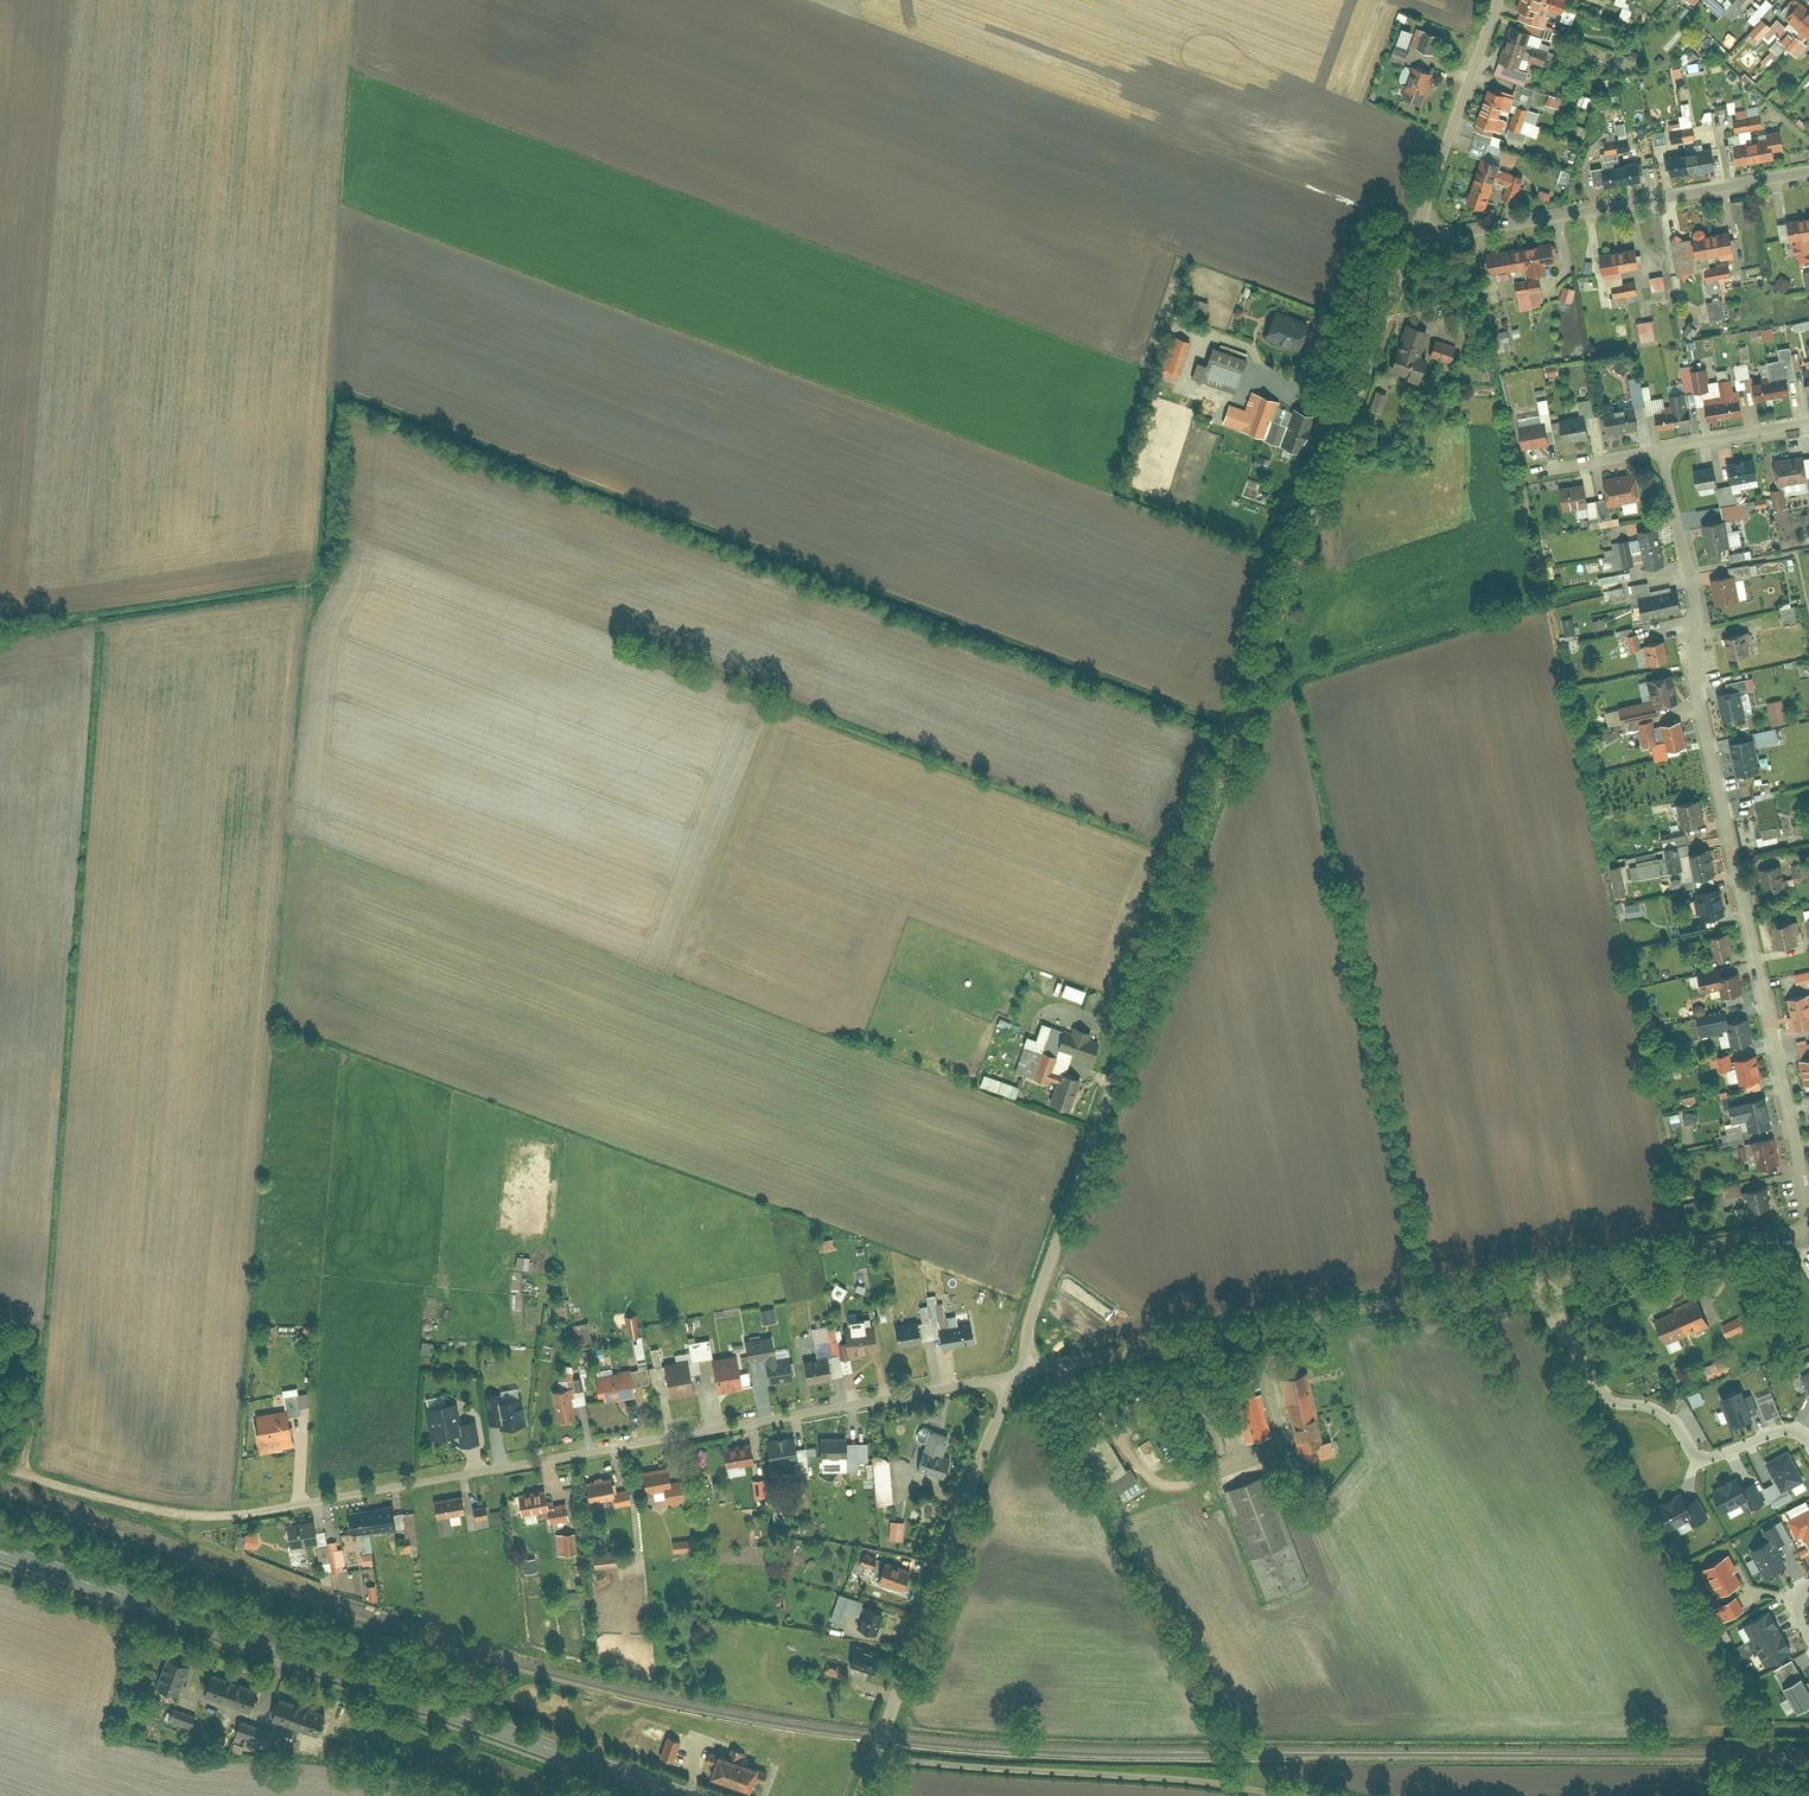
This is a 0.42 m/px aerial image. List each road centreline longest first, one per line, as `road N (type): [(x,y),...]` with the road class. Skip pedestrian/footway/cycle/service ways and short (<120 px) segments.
road 1 (unclassified): [(1413,241),(1033,1302),(1027,1361),(1016,1375)]
road 2 (residential): [(236,1514),(1016,1375)]
road 3 (residential): [(1808,1199),(1693,674),(1699,604),(1662,449)]
road 4 (primary): [(692,1795),(0,1543)]
road 5 (residential): [(1540,1273),(1041,1362),(1016,1375)]
road 6 (residential): [(873,1755),(1183,1780),(1280,1795)]
road 7 (unclassified): [(1016,1375),(974,1468),(873,1755)]
road 8 (residential): [(1808,169),(1413,241)]
road 9 (residential): [(1808,1439),(1785,1429),(1711,1458),(1697,1455),(1672,1414),(1621,1402),(1601,1387),(1560,1325),(1540,1273)]
road 10 (residential): [(1808,1228),(1540,1273)]
road 11 (unclassified): [(1500,0),(1413,241)]
road 12 (track): [(0,1465),(77,1493),(176,1512),(236,1514)]
road 13 (residential): [(1808,423),(1662,449)]

